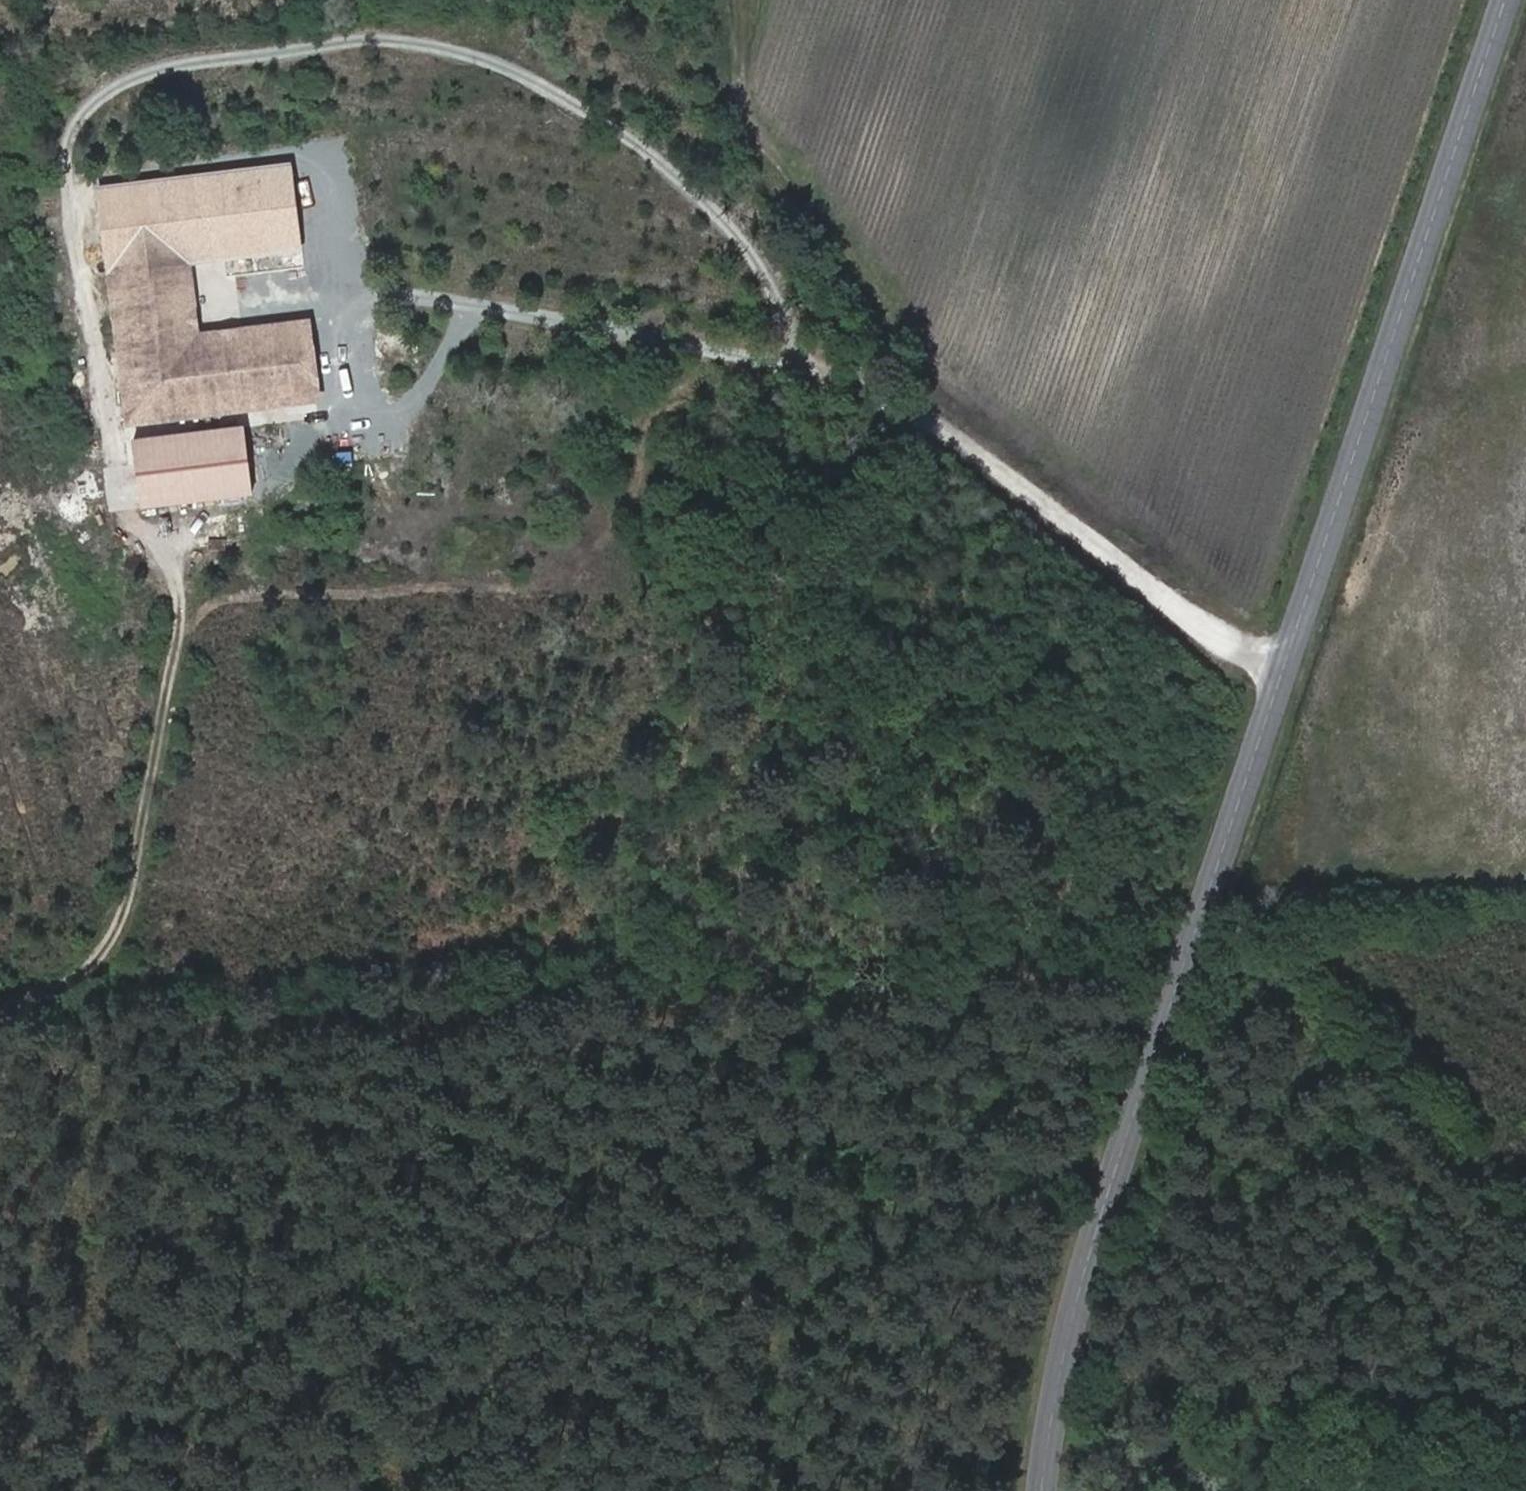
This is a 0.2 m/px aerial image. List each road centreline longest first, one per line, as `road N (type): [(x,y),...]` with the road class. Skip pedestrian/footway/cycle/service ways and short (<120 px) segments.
road 1 (tertiary): [(1504,0),(1092,1250),(1066,1344),(1043,1490)]
road 2 (track): [(0,999),(81,974),(118,926),(184,569),(163,542)]

